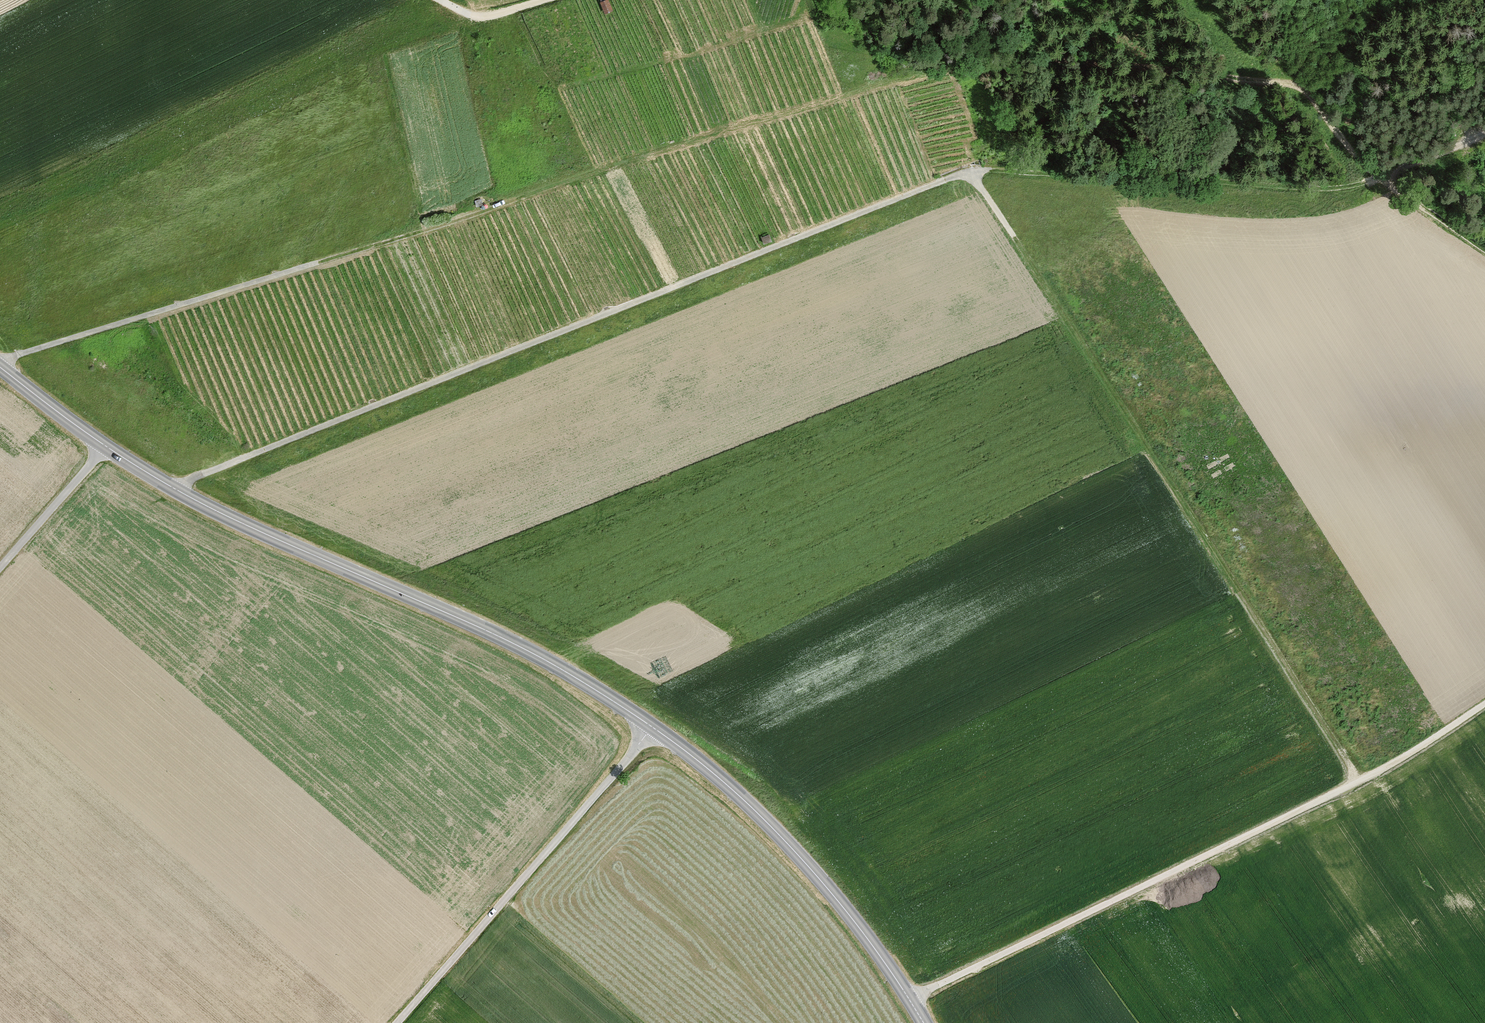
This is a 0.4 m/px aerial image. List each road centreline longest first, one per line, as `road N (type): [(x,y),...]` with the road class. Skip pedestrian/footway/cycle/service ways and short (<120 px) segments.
road 1 (track): [(1484,135),(1329,188),(991,170),(957,175),(176,489)]
road 2 (secondary): [(924,1022),(797,853),(655,727),(516,644),(200,503),(0,367)]
road 3 (track): [(971,172),(1358,780)]
road 4 (track): [(858,0),(888,47),(938,65),(1075,60),(1298,85),(1382,175),(1484,247)]
road 5 (track): [(910,1000),(1387,766),(1484,702)]
road 6 (track): [(0,364),(596,173)]
road 7 (track): [(400,1022),(655,727)]
road 8 (track): [(0,571),(107,447)]

